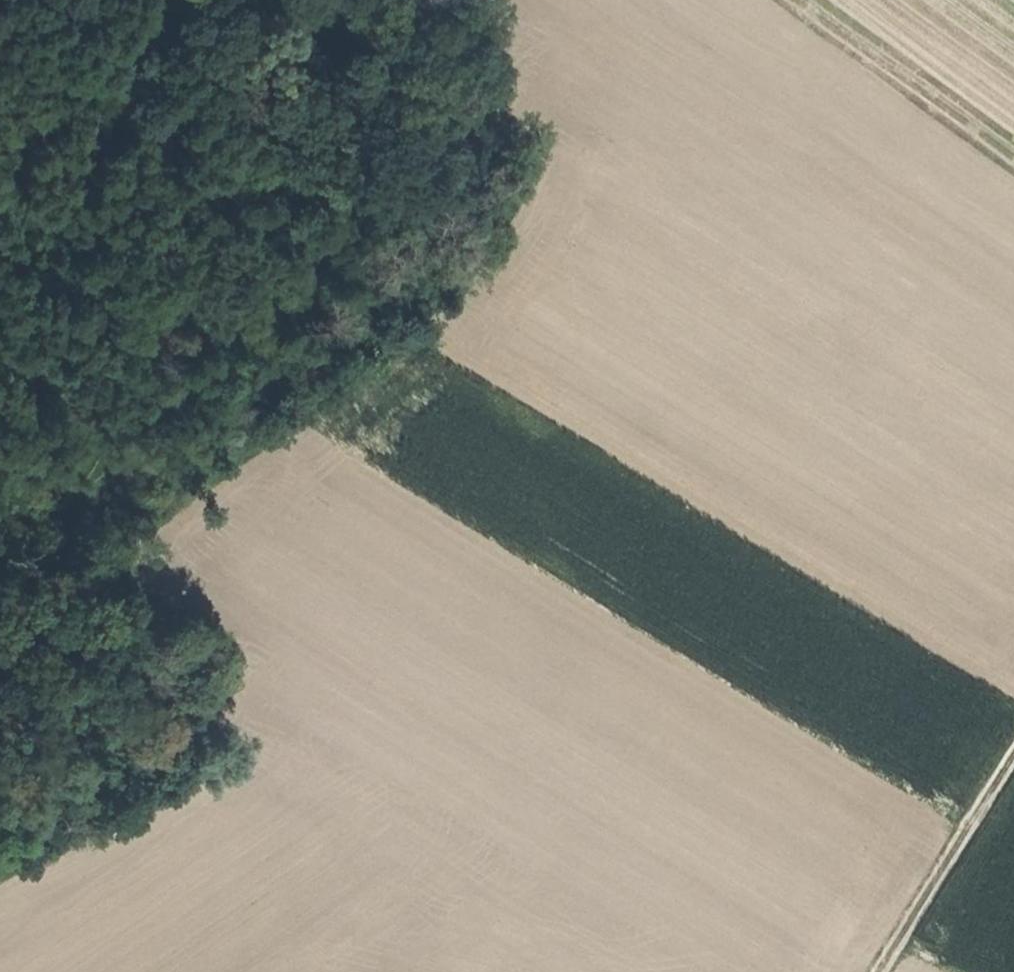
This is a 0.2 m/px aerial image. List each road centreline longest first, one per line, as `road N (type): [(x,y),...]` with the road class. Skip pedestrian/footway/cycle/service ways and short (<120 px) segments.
road 1 (track): [(877,971),(1013,741)]

